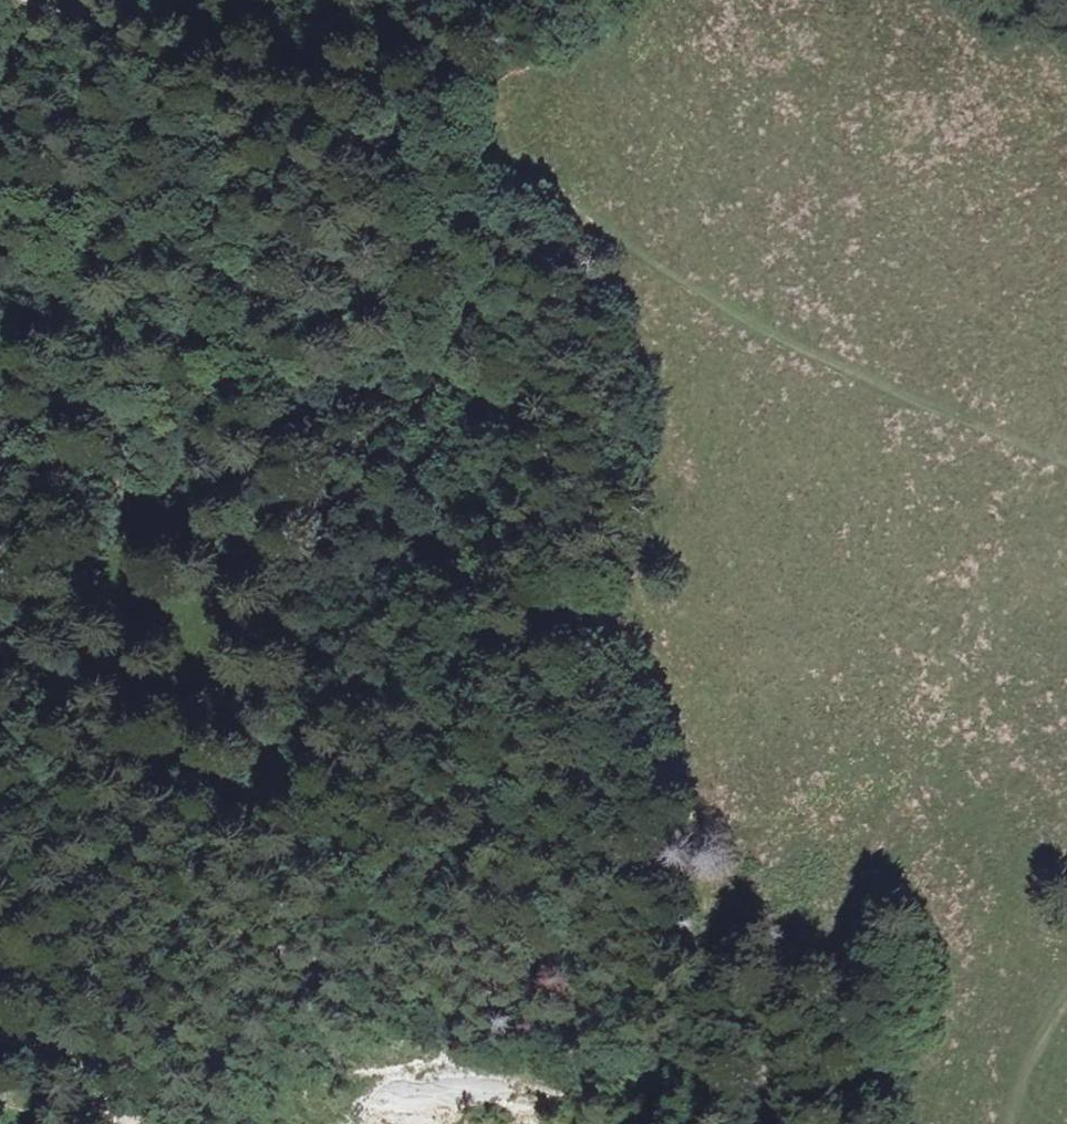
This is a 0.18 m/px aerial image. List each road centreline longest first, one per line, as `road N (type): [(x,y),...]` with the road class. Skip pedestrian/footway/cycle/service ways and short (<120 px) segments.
road 1 (track): [(143,1123),(0,1005)]
road 2 (track): [(1066,987),(1019,1063),(1003,1123)]

